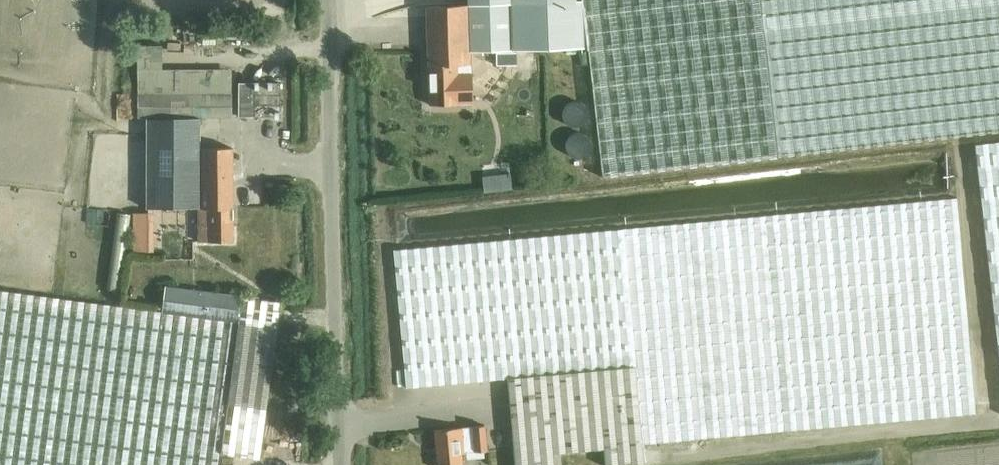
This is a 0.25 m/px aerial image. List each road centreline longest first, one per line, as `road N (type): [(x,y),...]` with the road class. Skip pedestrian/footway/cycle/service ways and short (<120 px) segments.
road 1 (unclassified): [(343,464),(331,0)]

